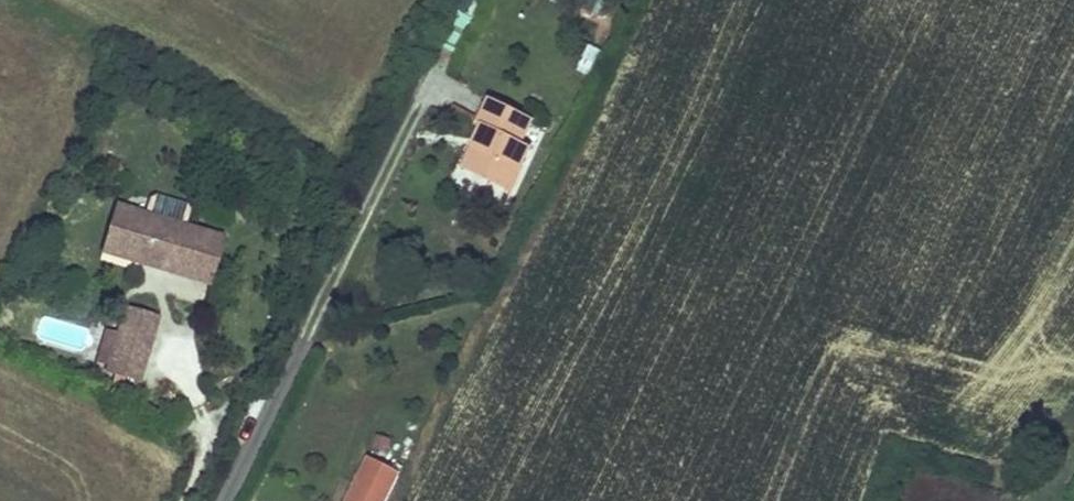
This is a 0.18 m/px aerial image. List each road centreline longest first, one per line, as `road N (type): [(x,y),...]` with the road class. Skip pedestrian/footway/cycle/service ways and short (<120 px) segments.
road 1 (track): [(227,500),(362,223)]

